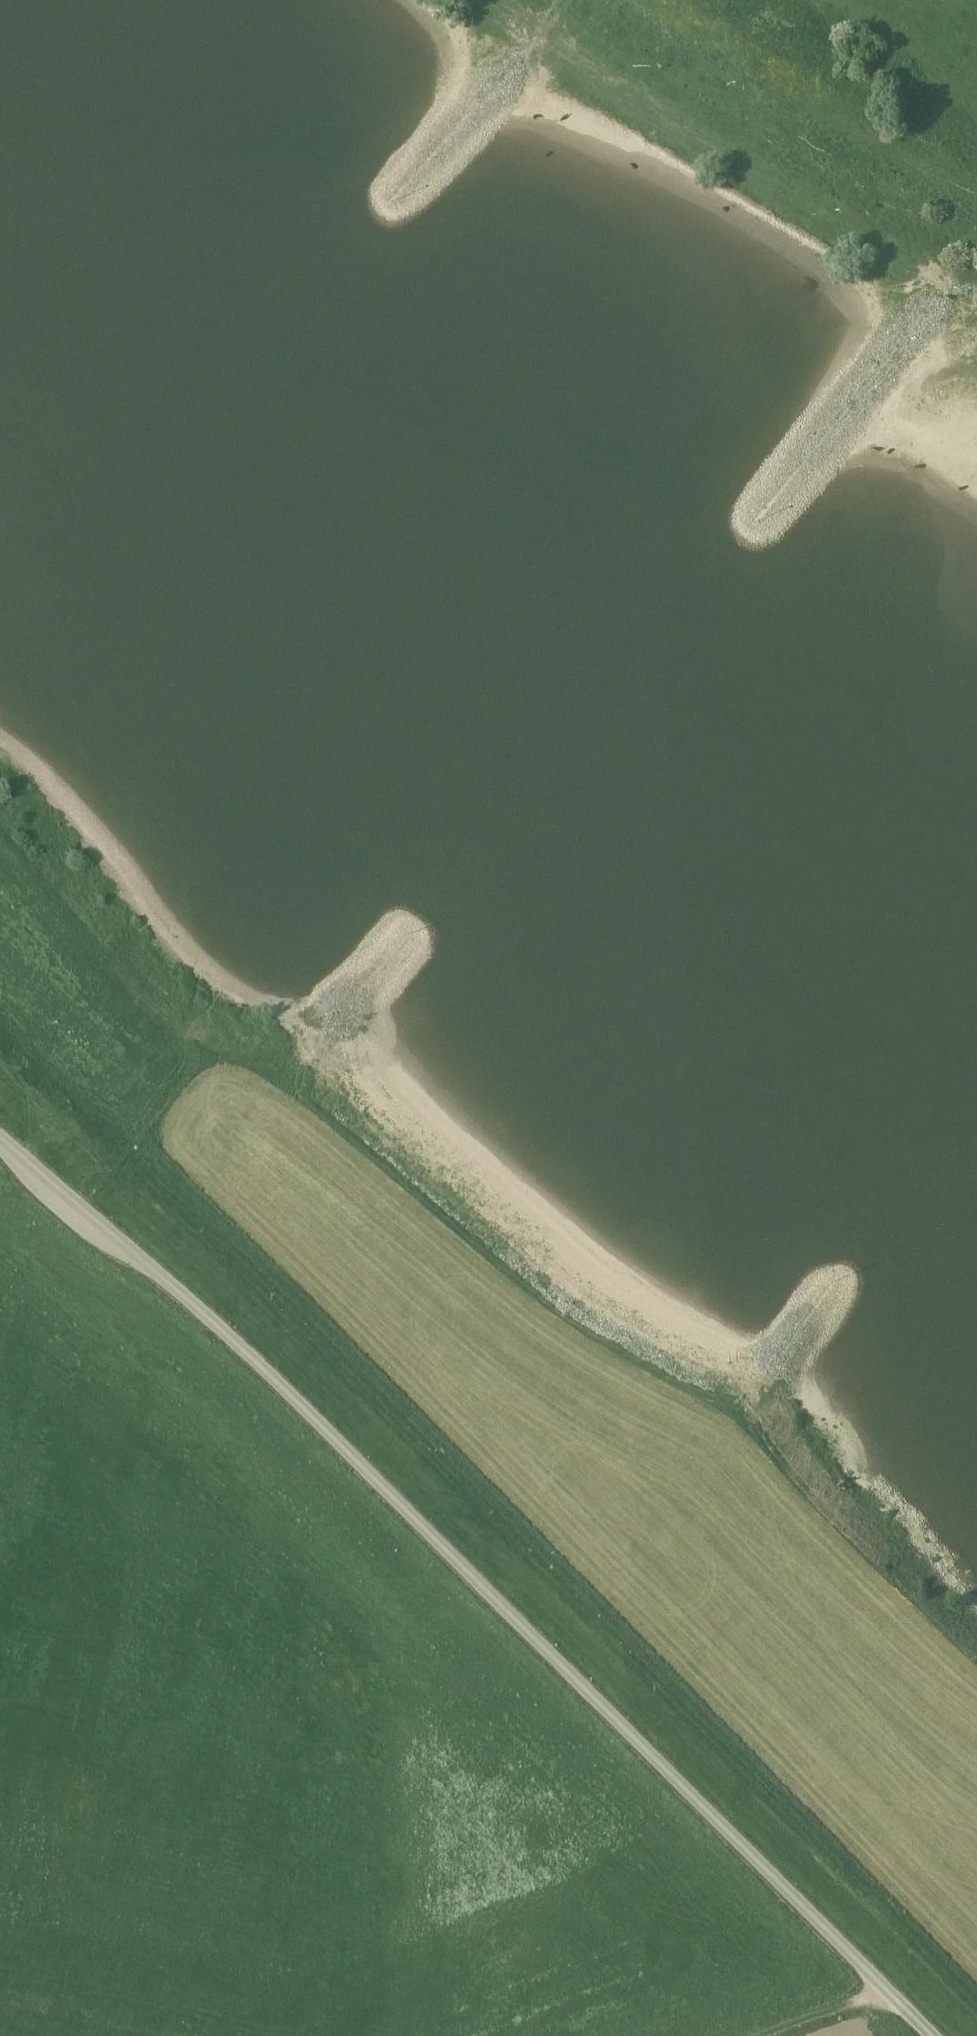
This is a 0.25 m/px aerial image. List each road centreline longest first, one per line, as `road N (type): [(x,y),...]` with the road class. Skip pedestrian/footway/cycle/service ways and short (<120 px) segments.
road 1 (unclassified): [(931,2035),(231,1338),(0,1138)]
road 2 (track): [(887,1993),(770,2035)]

